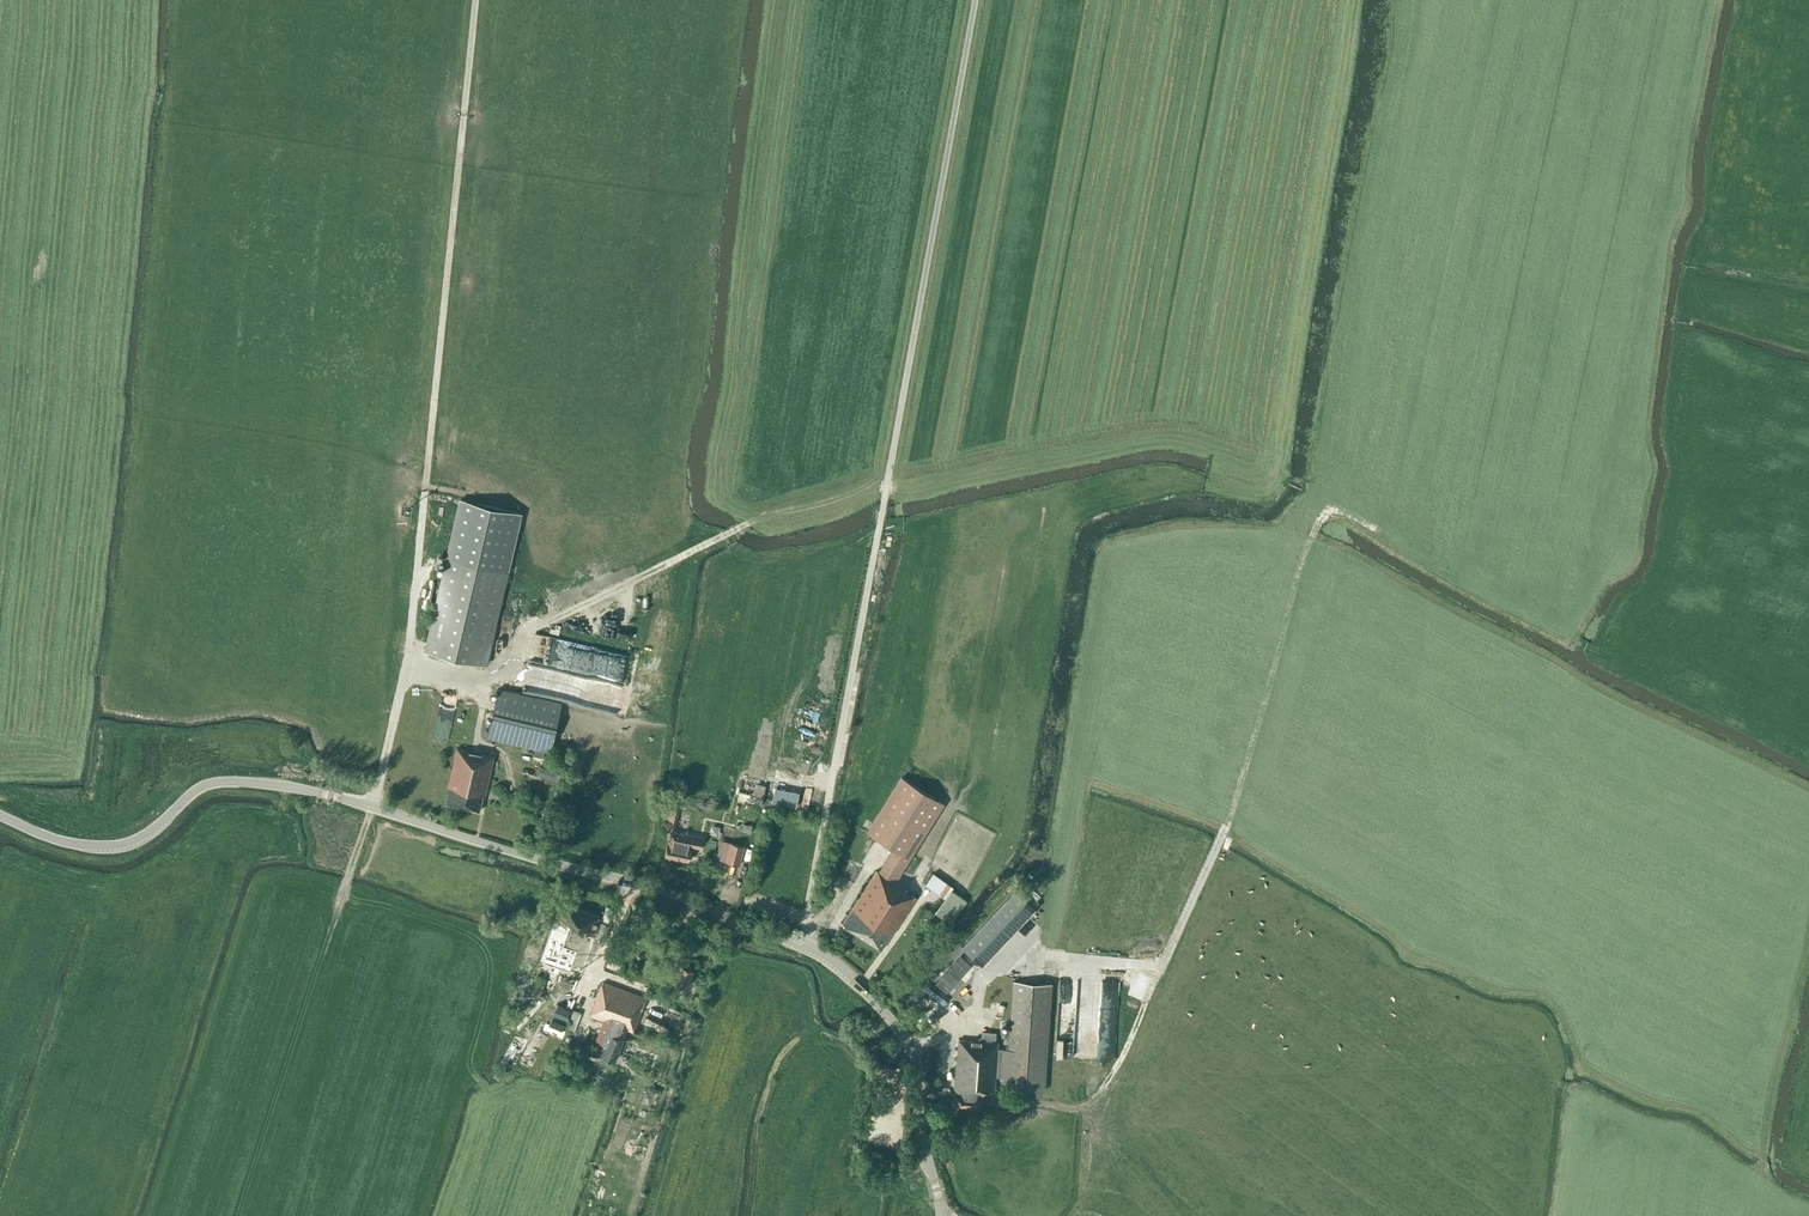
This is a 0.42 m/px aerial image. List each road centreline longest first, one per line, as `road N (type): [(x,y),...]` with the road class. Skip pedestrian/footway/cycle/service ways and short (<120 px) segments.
road 1 (tertiary): [(803,946),(669,894),(290,787),(214,784),(144,836),(94,848),(0,816)]
road 2 (track): [(372,807),(407,662),(476,0)]
road 3 (track): [(1031,954),(1159,965),(1227,825),(1309,542),(1331,509),(1376,529)]
road 4 (unclassified): [(803,946),(878,528)]
road 5 (track): [(407,662),(474,679),(499,672),(527,645),(751,520)]
road 6 (tertiary): [(942,1215),(911,1043),(830,959),(803,946)]

